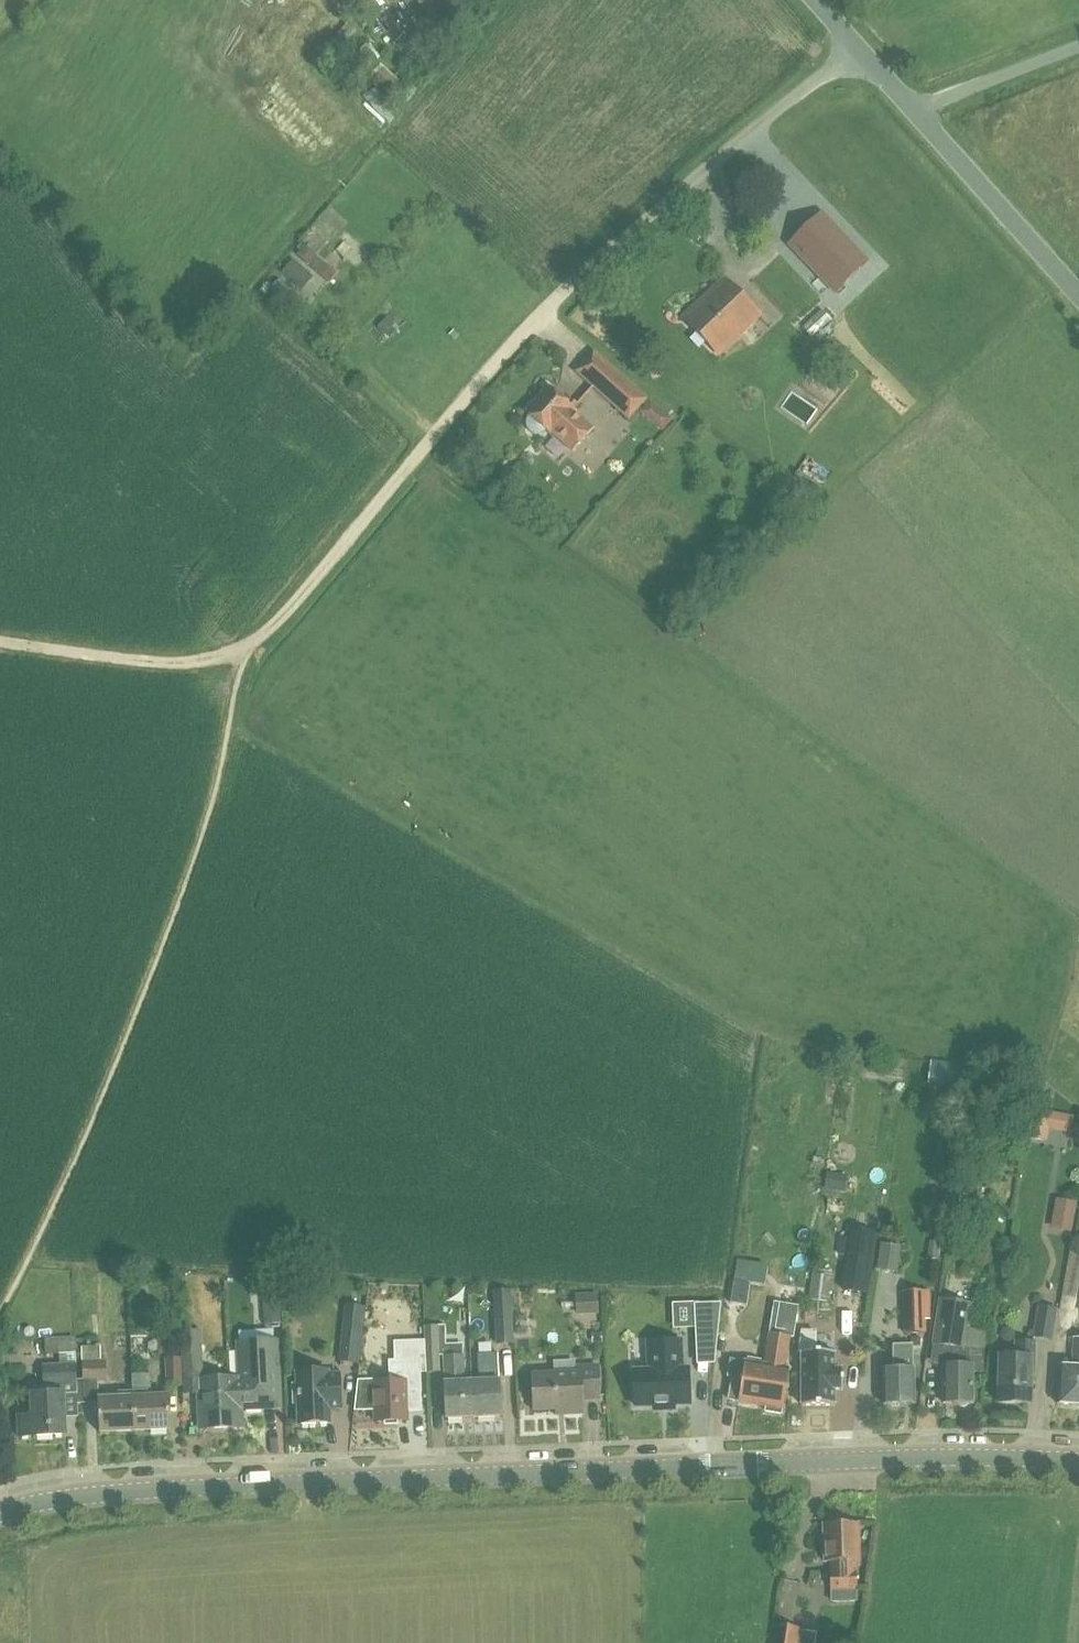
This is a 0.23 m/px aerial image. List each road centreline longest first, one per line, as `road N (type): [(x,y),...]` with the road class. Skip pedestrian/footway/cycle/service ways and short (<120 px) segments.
road 1 (secondary): [(1078,1461),(992,1457),(173,1490),(75,1500),(0,1518)]
road 2 (track): [(243,650),(278,623),(566,290)]
road 3 (residential): [(566,290),(856,46)]
road 4 (track): [(243,650),(164,663),(0,641)]
road 5 (unclassified): [(1078,294),(917,112)]
road 6 (unclassified): [(917,112),(1078,46)]

